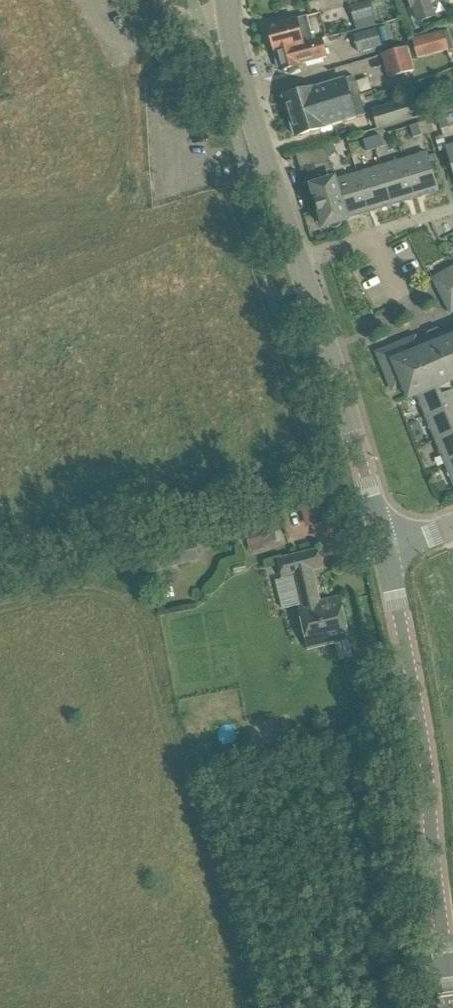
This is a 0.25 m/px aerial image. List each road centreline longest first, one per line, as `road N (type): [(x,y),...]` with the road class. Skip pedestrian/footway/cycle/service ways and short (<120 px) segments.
road 1 (secondary): [(452,1007),(421,726),(385,554)]
road 2 (secondary): [(385,554),(301,262)]
road 3 (secondary): [(301,262),(239,74),(226,0)]
road 4 (residential): [(301,262),(452,209)]

